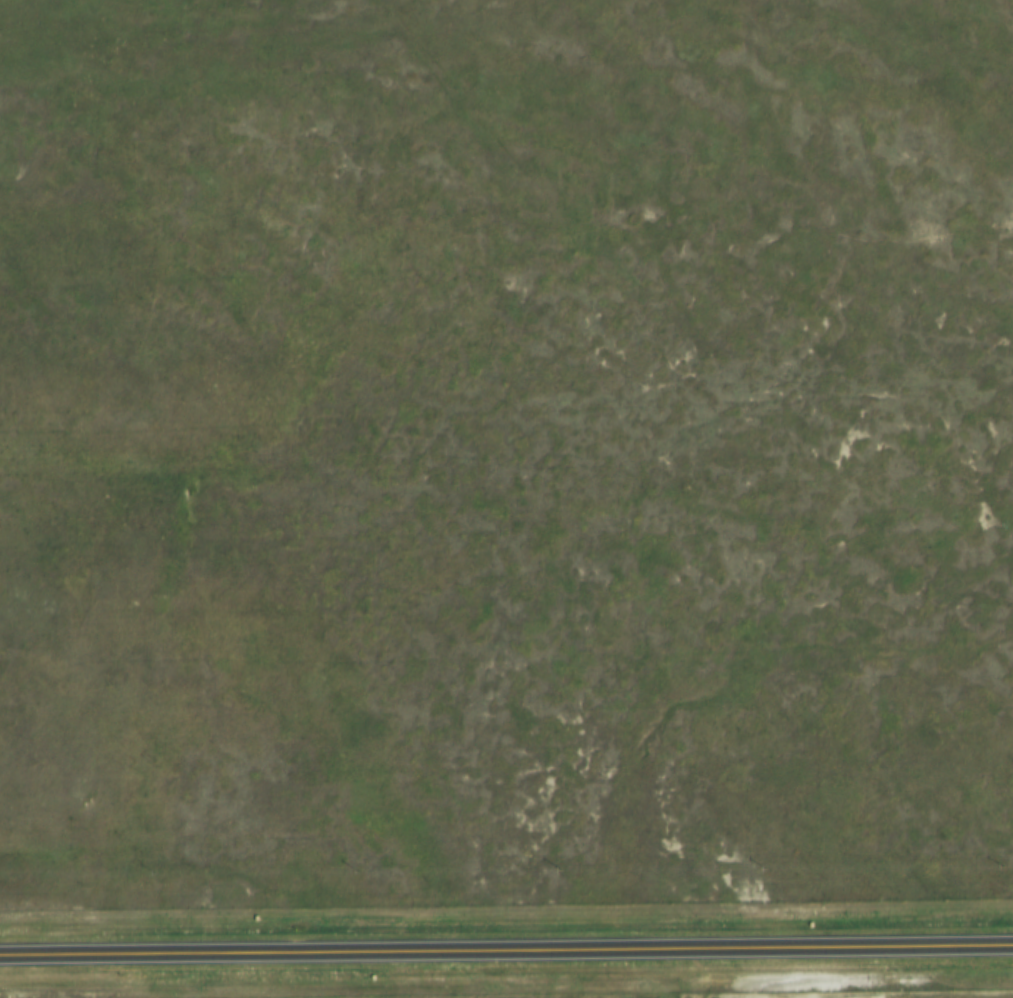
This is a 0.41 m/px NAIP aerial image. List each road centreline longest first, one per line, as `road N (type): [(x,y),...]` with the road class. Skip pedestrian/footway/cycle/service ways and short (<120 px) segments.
road 1 (tertiary): [(0,961),(1012,951)]

